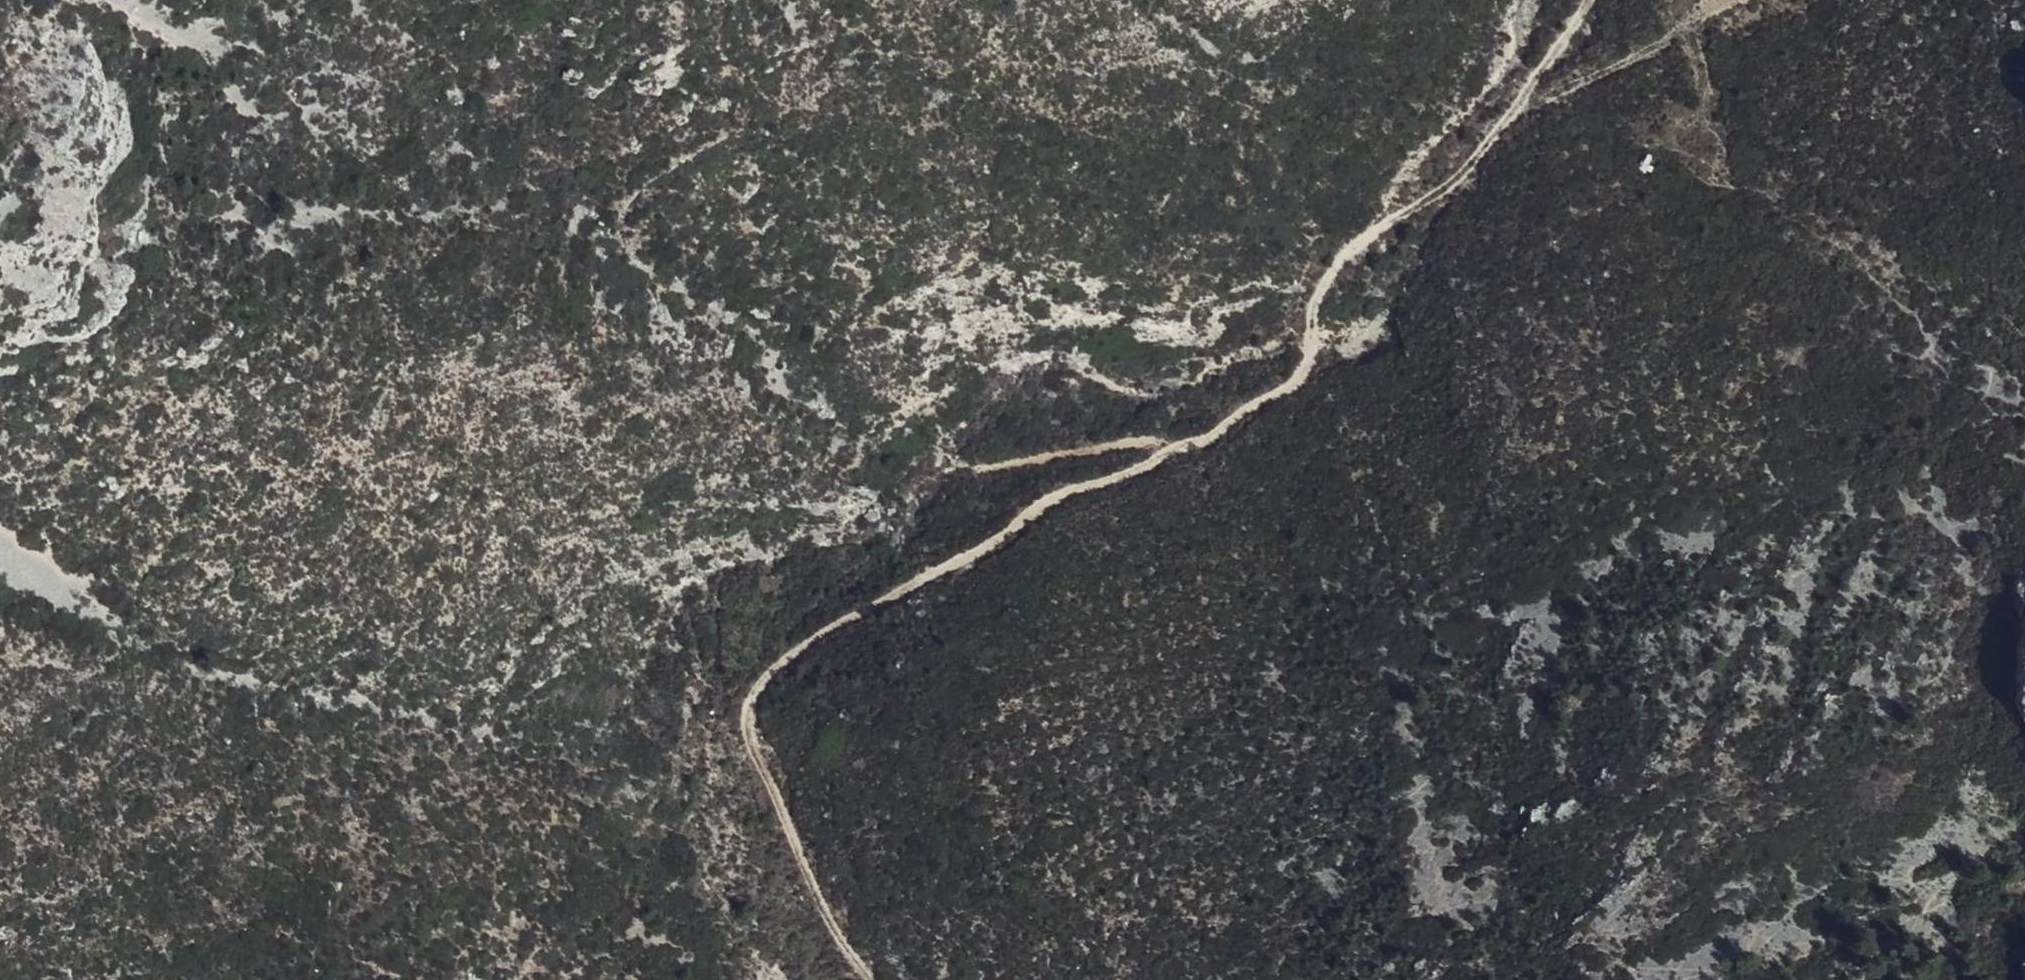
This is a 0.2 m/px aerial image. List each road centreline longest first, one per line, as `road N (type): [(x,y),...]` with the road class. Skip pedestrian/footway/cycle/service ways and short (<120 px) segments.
road 1 (track): [(1587,0),(1479,151),(1325,279),(1288,388),(1230,428),(1092,485),(853,617),(795,652),(764,684),(745,713),(757,754),(813,888),(867,979)]

